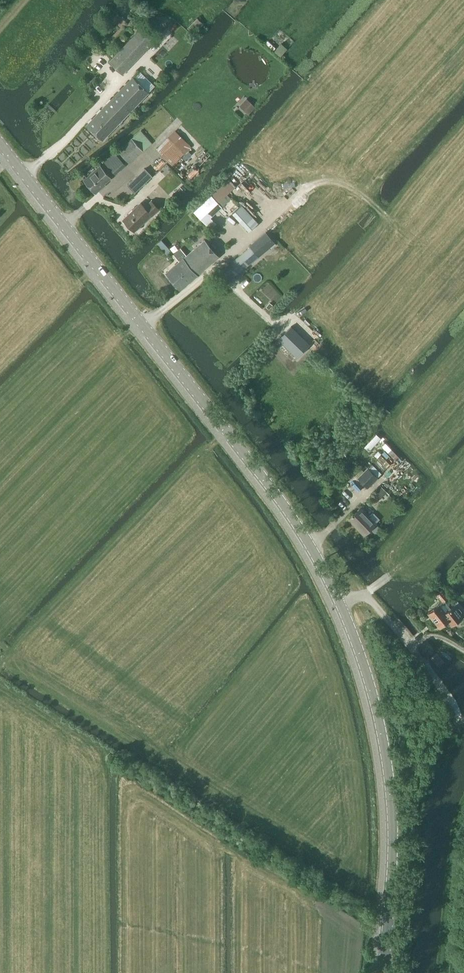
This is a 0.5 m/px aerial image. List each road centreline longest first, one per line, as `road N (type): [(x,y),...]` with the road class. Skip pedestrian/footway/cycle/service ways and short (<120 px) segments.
road 1 (tertiary): [(338,603),(276,495),(0,144)]
road 2 (tertiary): [(383,972),(394,831),(385,751),(338,603)]
road 3 (track): [(0,667),(228,432)]
road 4 (track): [(7,355),(98,270)]

